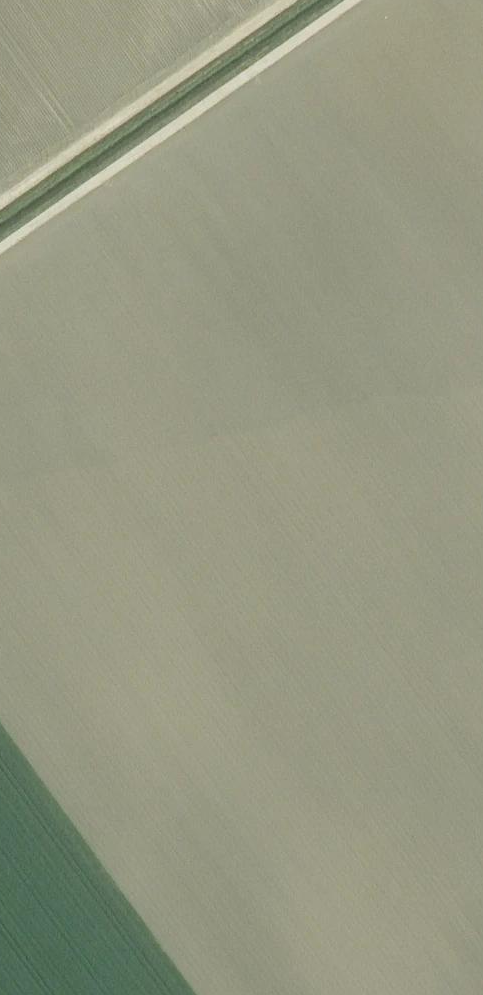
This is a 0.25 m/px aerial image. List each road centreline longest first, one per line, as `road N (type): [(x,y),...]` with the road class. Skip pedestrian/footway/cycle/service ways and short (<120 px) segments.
road 1 (track): [(355,0),(0,250)]
road 2 (track): [(0,203),(288,0)]

